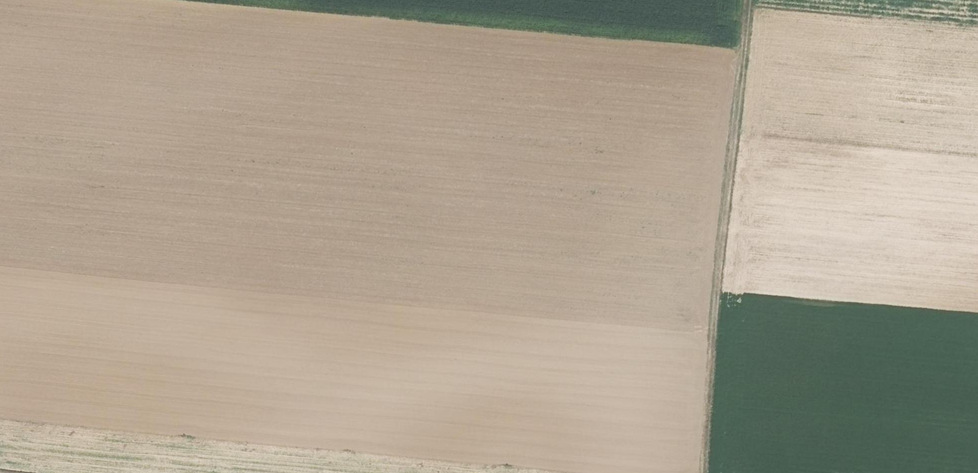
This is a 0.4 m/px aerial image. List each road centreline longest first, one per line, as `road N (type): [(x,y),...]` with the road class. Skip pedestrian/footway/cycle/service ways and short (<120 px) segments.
road 1 (track): [(704,472),(749,0)]

